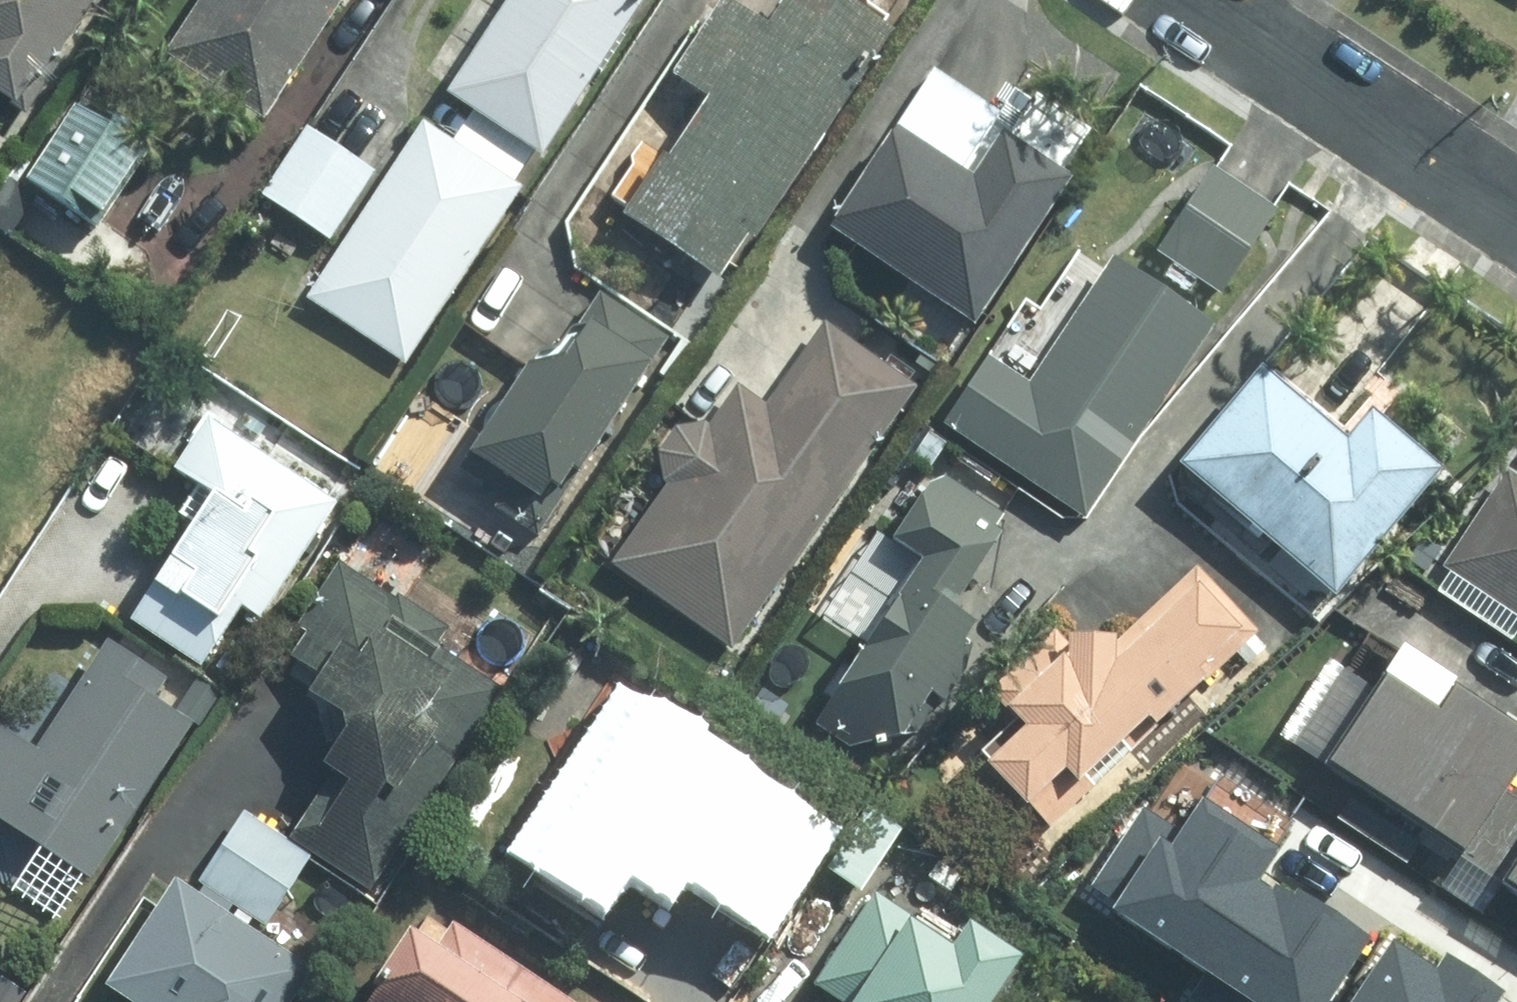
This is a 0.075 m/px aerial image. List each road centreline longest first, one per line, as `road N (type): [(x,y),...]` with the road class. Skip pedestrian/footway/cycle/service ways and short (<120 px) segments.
road 1 (residential): [(1516,214),(1192,0)]

